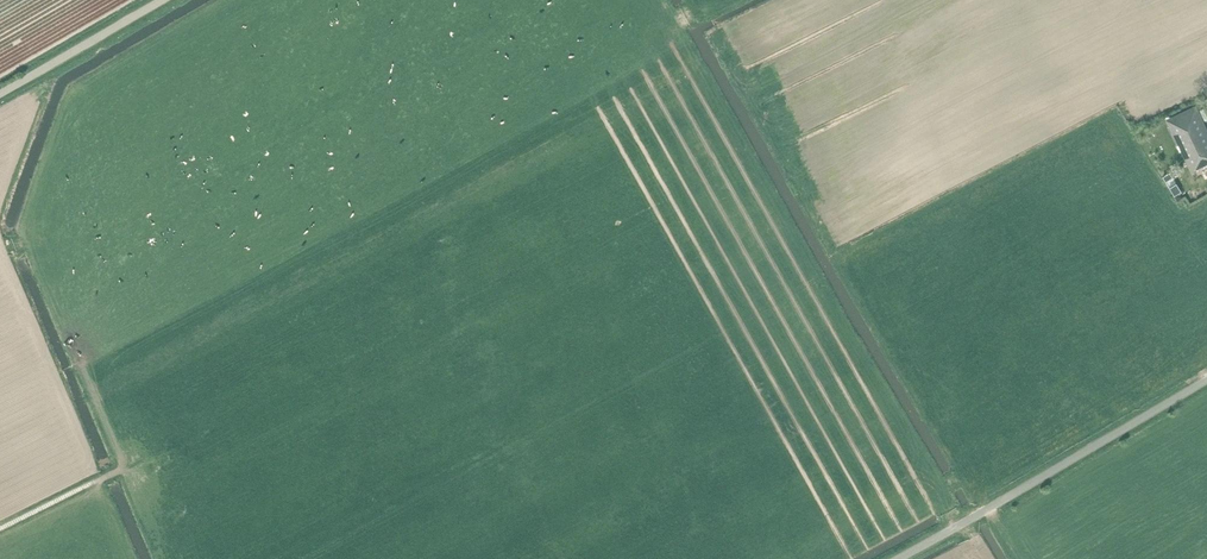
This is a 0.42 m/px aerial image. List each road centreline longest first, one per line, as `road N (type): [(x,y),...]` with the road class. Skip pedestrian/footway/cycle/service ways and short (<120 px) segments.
road 1 (unclassified): [(892,558),(1206,379)]
road 2 (unclassified): [(0,95),(163,0)]

